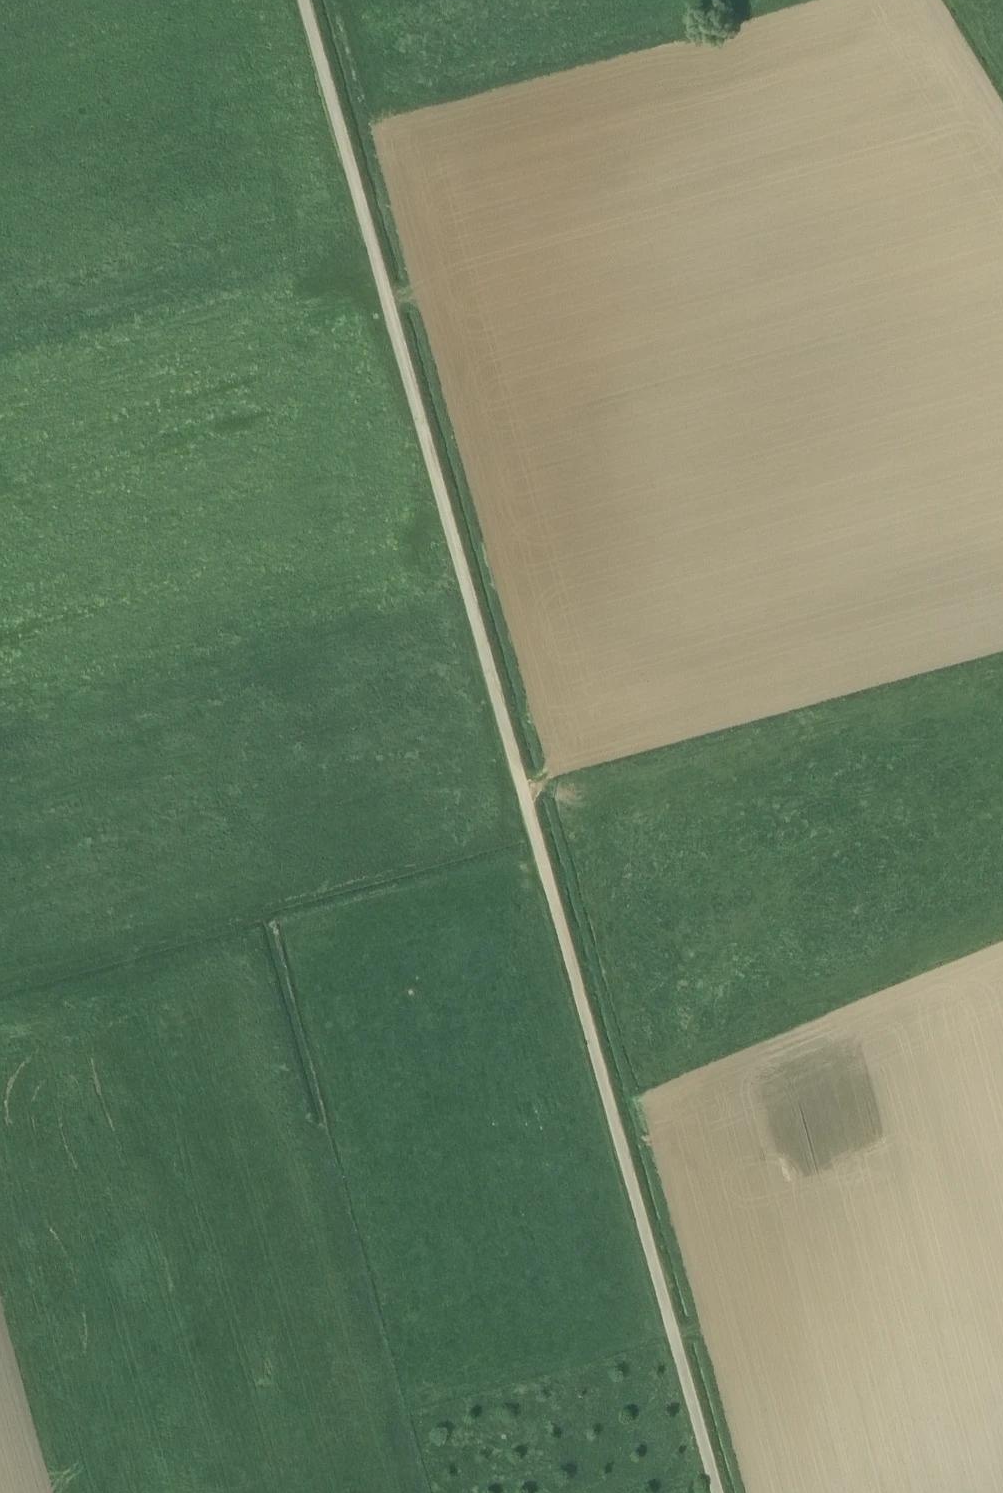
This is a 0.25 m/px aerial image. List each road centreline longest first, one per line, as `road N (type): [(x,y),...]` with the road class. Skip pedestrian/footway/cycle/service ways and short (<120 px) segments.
road 1 (unclassified): [(718,1492),(306,0)]

